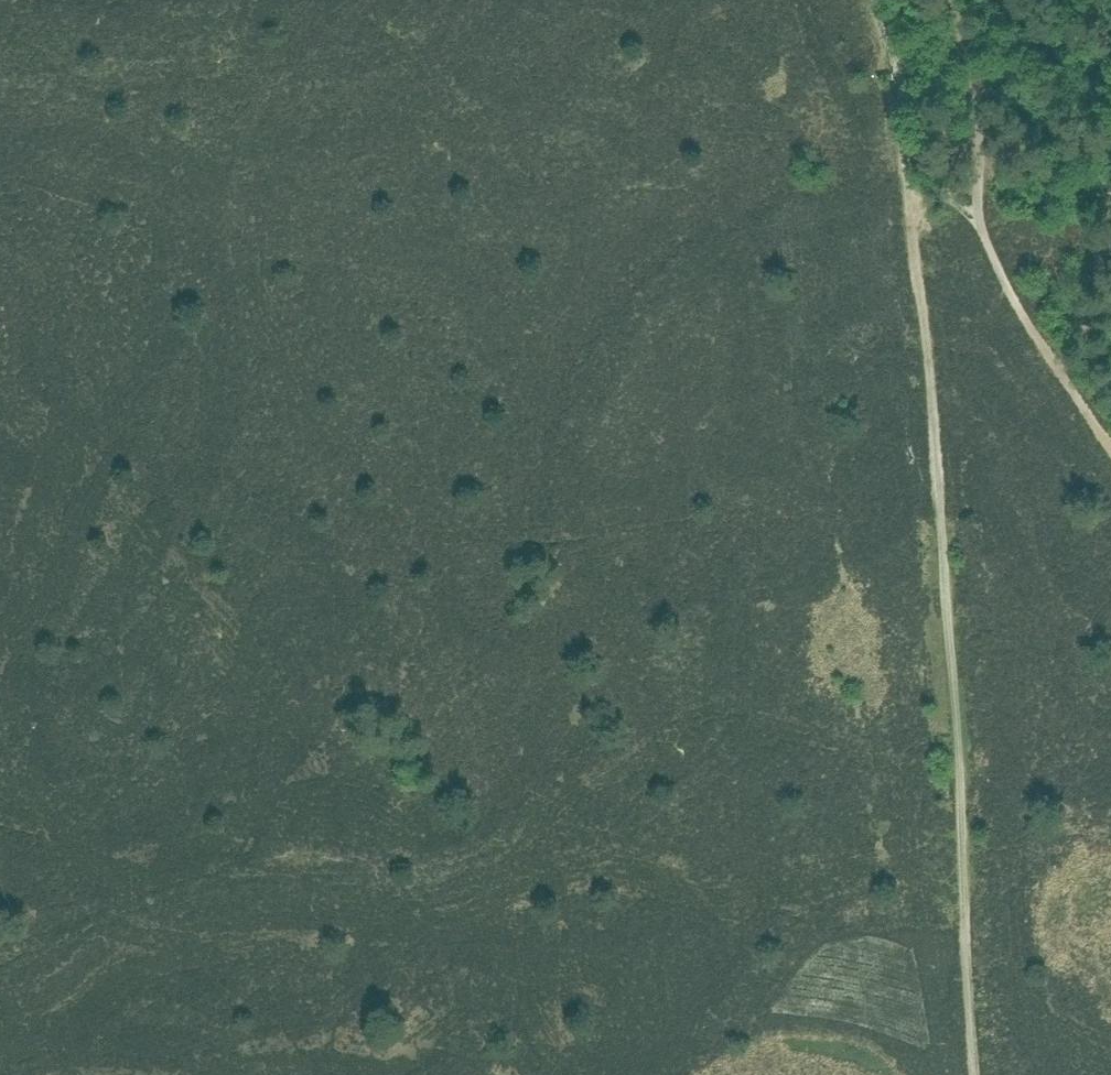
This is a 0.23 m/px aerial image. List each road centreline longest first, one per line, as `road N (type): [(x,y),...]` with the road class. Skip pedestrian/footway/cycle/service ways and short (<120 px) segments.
road 1 (track): [(868,0),(891,79),(928,379),(979,1074)]

